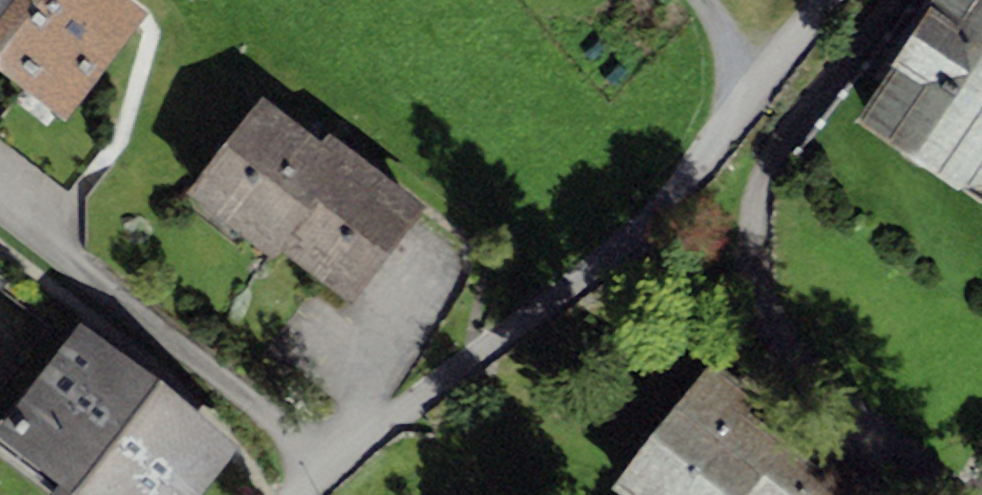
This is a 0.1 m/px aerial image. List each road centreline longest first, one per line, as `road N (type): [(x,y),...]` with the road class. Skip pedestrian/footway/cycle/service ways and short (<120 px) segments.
road 1 (track): [(743,108),(650,218),(385,421)]
road 2 (track): [(828,0),(743,108)]

